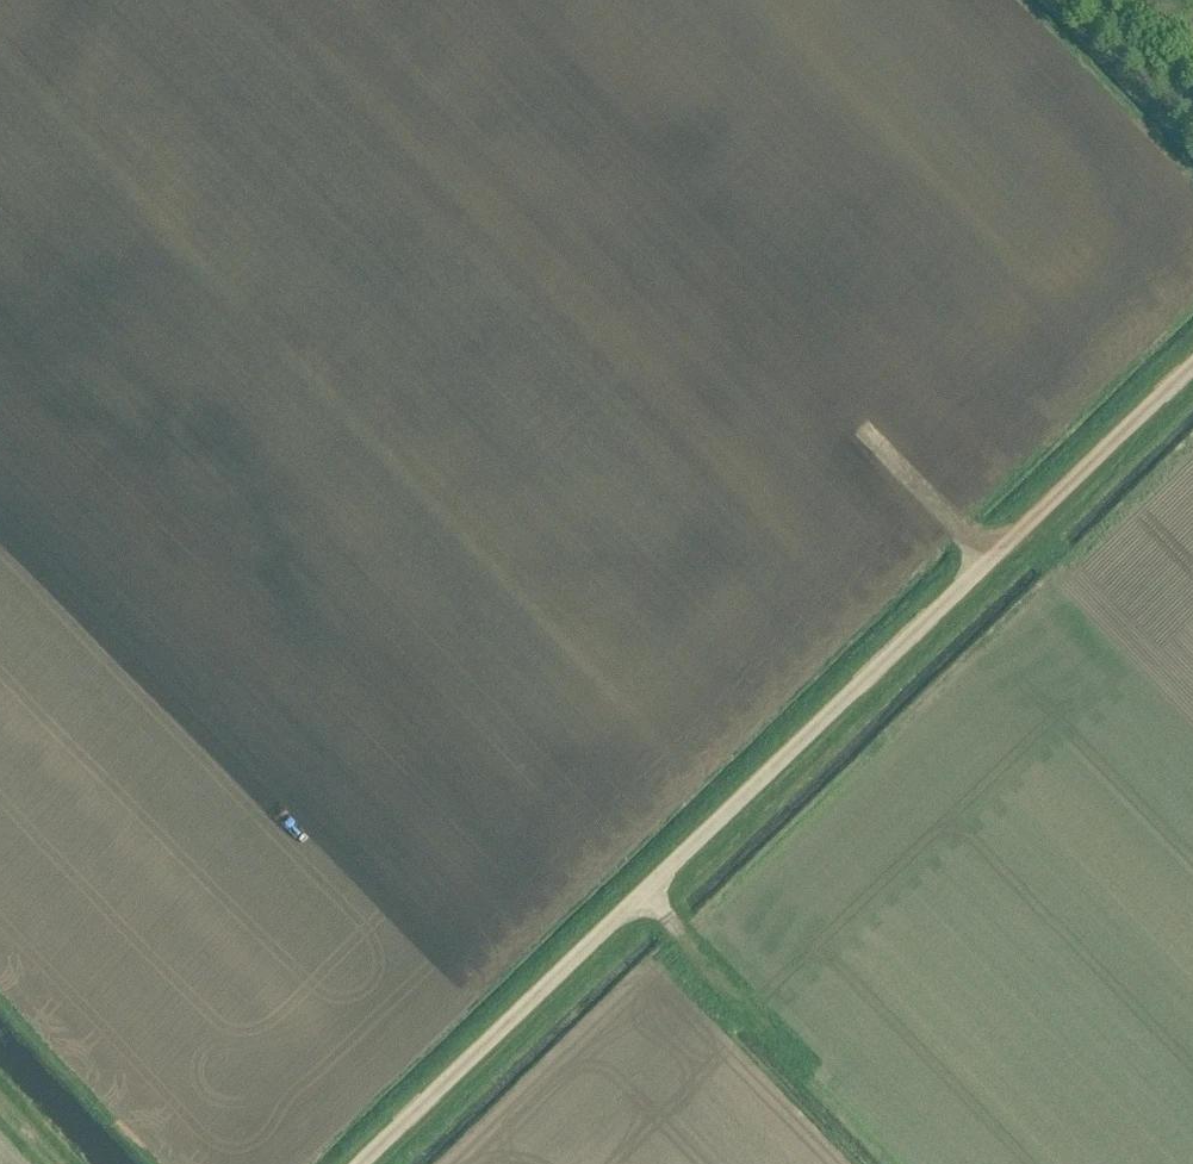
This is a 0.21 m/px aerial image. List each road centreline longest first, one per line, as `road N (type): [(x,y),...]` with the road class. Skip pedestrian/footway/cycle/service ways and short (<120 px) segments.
road 1 (unclassified): [(373,1163),(1192,376)]
road 2 (unclassified): [(1192,113),(1086,0)]

